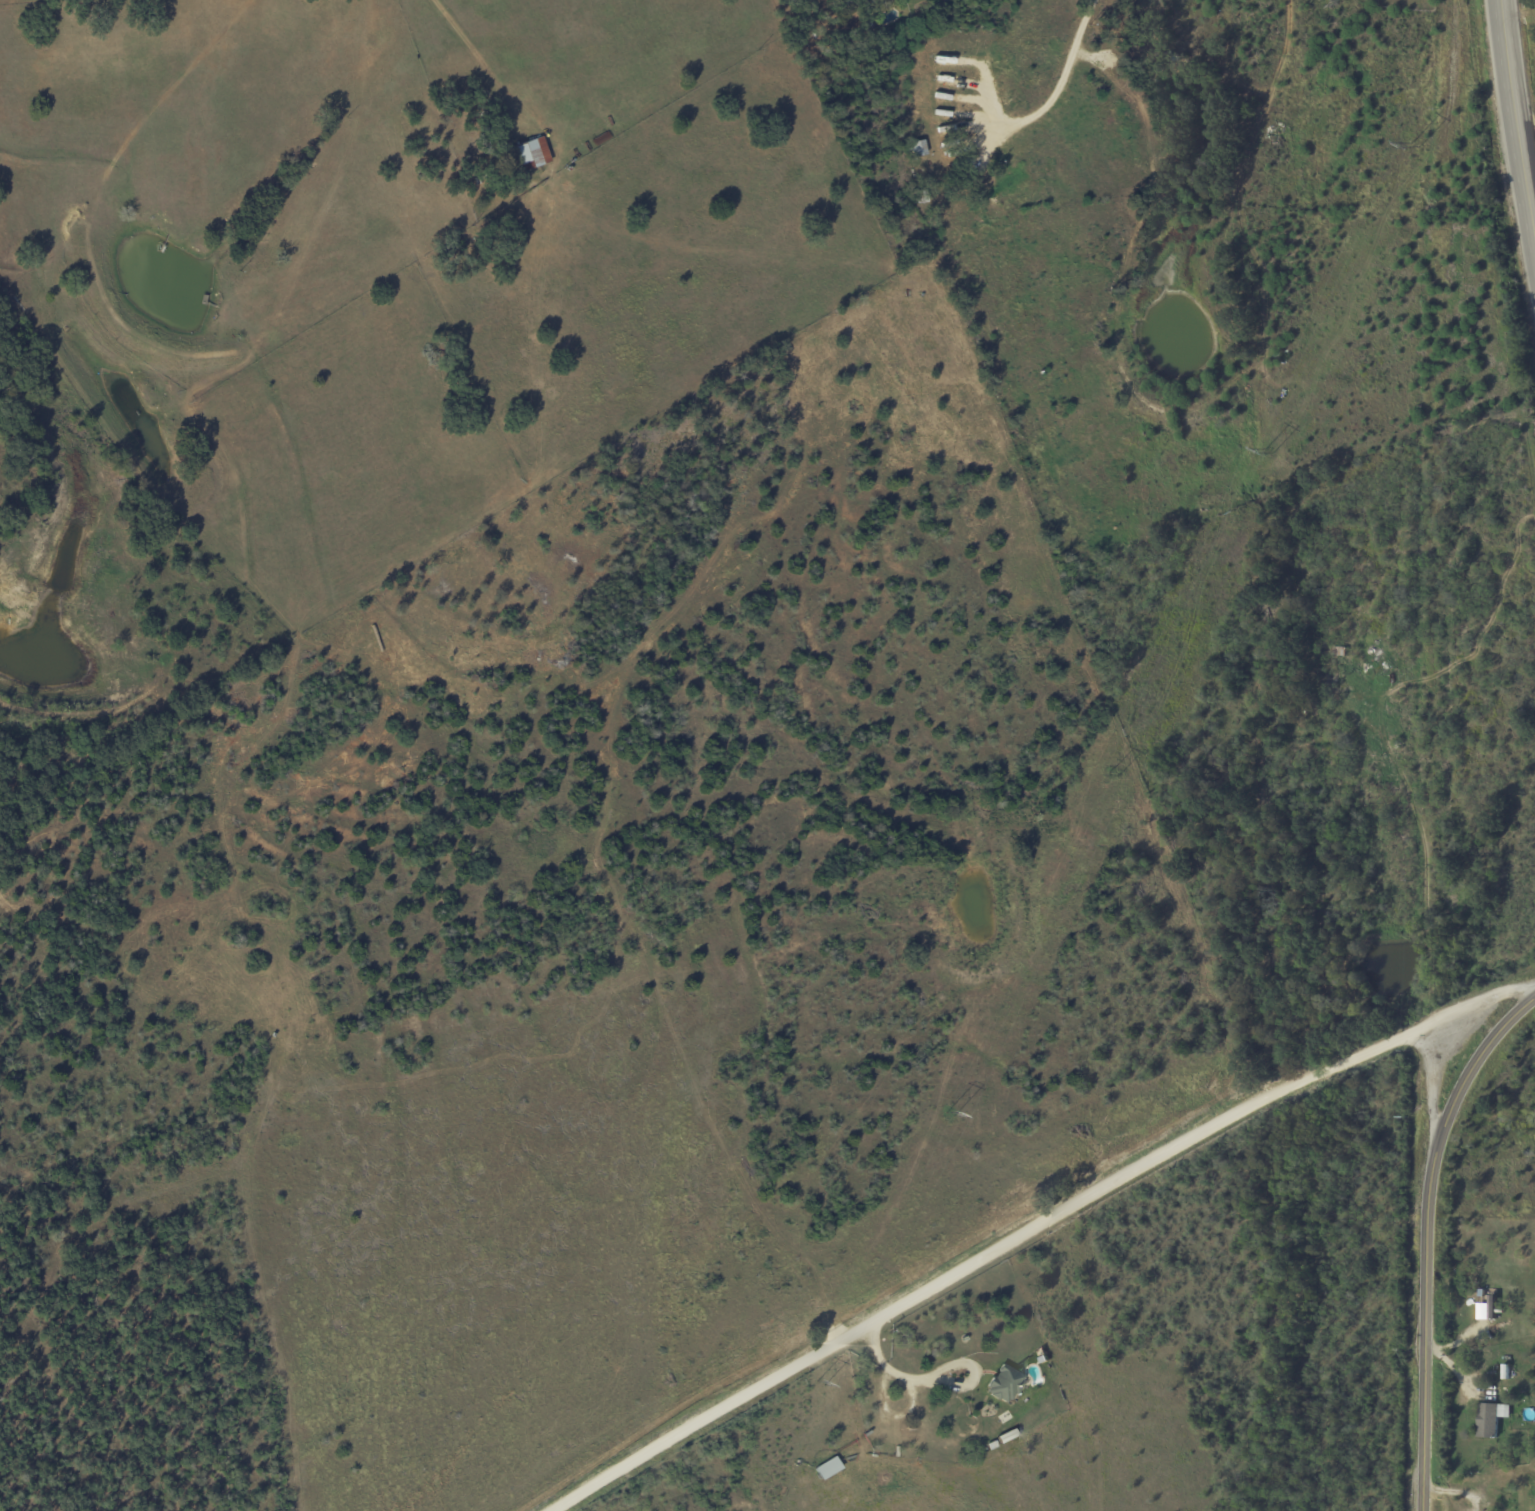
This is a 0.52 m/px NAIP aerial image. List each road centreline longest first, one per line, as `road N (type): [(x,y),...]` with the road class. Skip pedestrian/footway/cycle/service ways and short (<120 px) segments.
road 1 (residential): [(550,1510),(1259,1102),(1486,998),(1534,991)]
road 2 (tertiary): [(1423,1510),(1430,1177),(1451,1106),(1476,1060),(1534,996)]
road 3 (residential): [(908,0),(904,37),(915,83),(947,103),(1030,79),(1096,0)]
road 4 (trunk): [(1534,242),(1500,0)]
road 5 (residential): [(1413,1032),(1436,1079),(1435,1156)]

